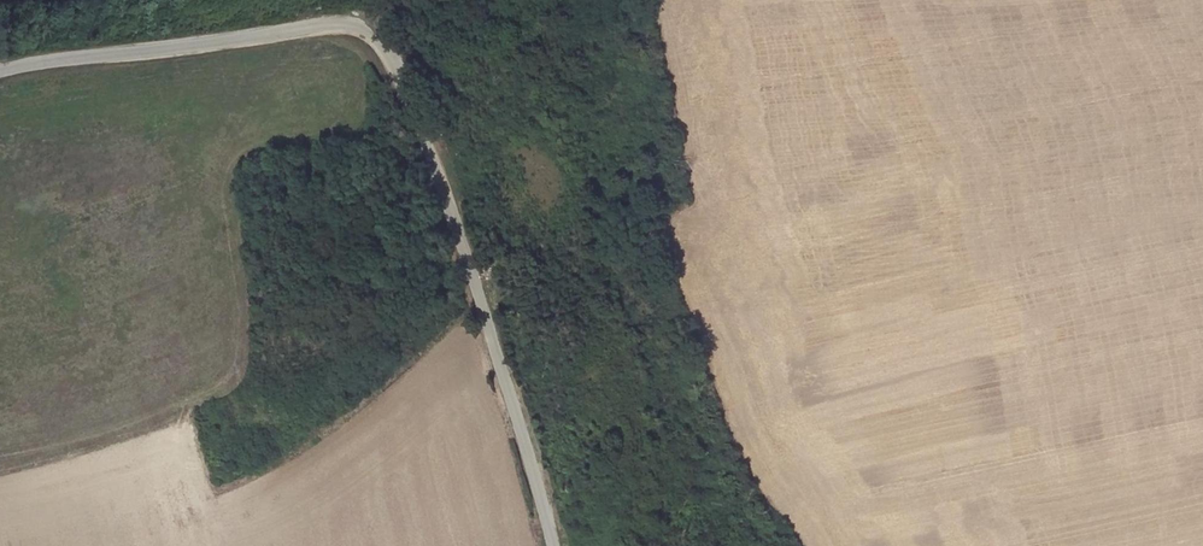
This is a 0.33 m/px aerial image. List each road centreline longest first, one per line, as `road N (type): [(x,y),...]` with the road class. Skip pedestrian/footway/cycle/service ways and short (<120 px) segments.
road 1 (unclassified): [(553,545),(434,153),(371,30),(339,22),(0,72)]

